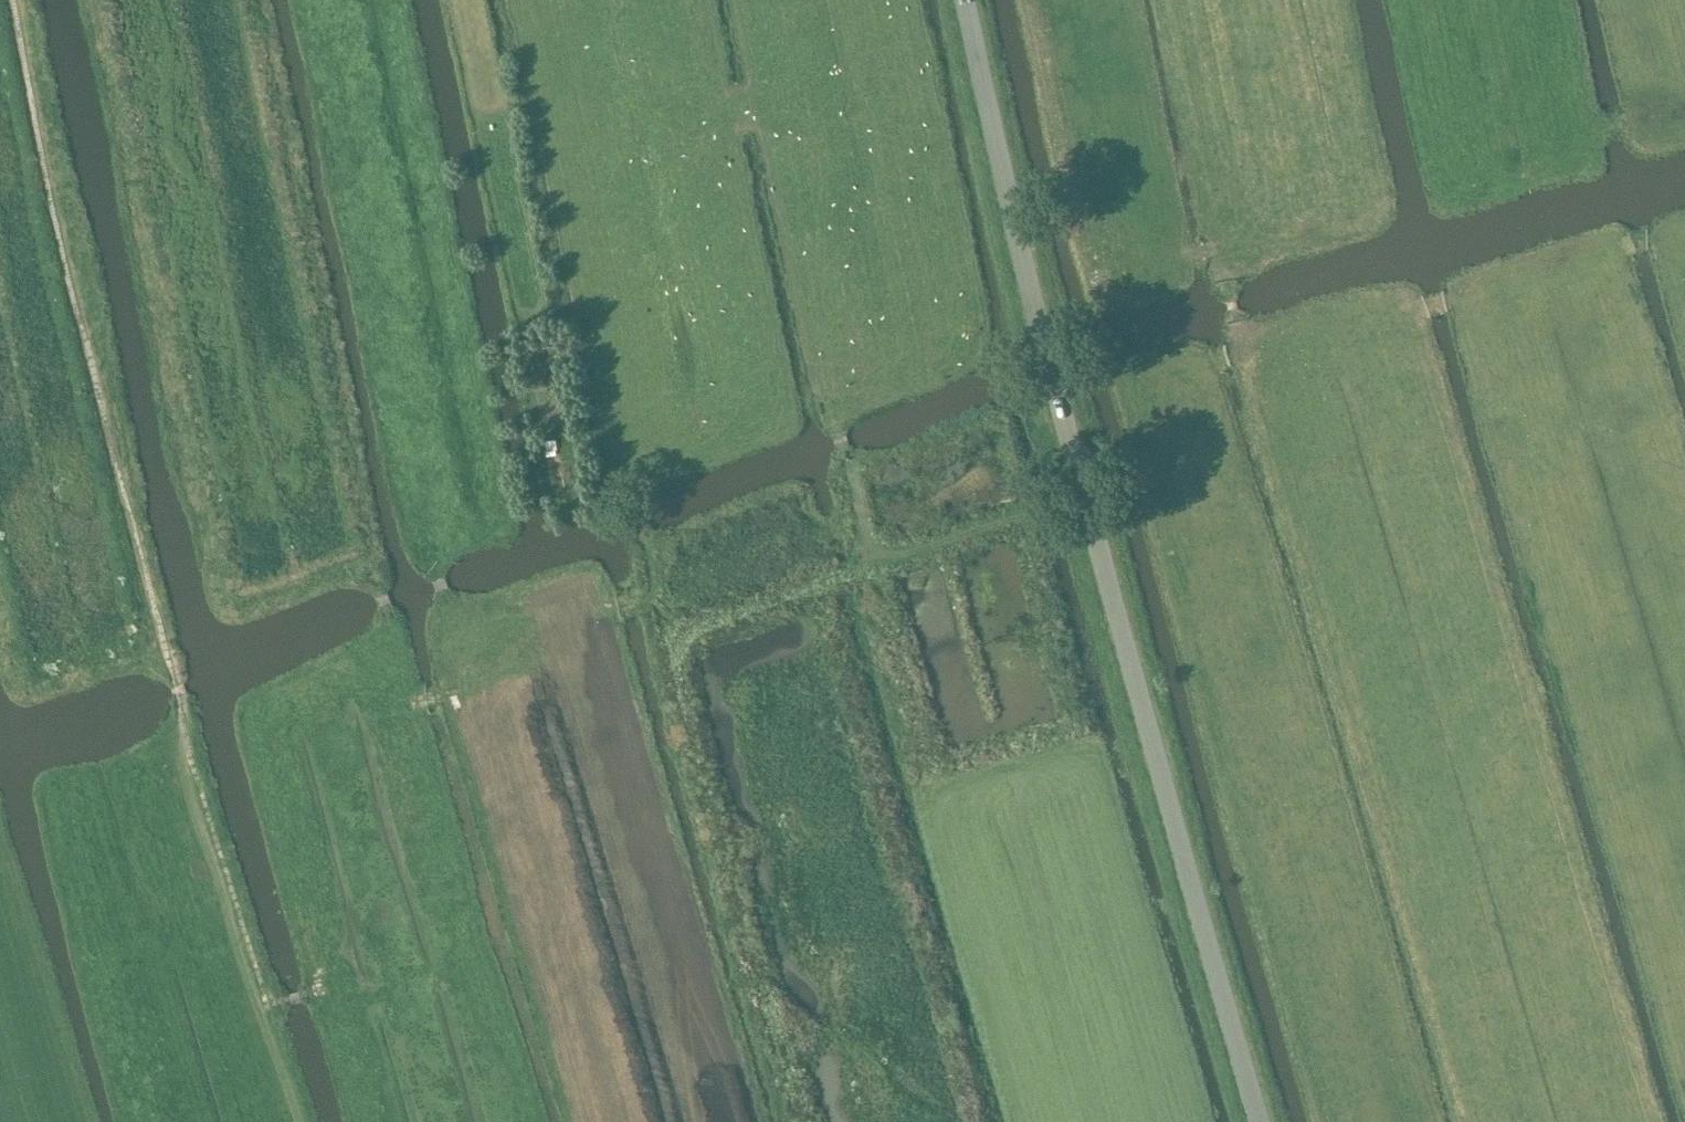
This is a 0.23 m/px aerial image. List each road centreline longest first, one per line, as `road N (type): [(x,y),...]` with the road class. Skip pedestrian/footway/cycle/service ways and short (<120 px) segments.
road 1 (unclassified): [(1269,1121),(1026,274),(967,0)]

